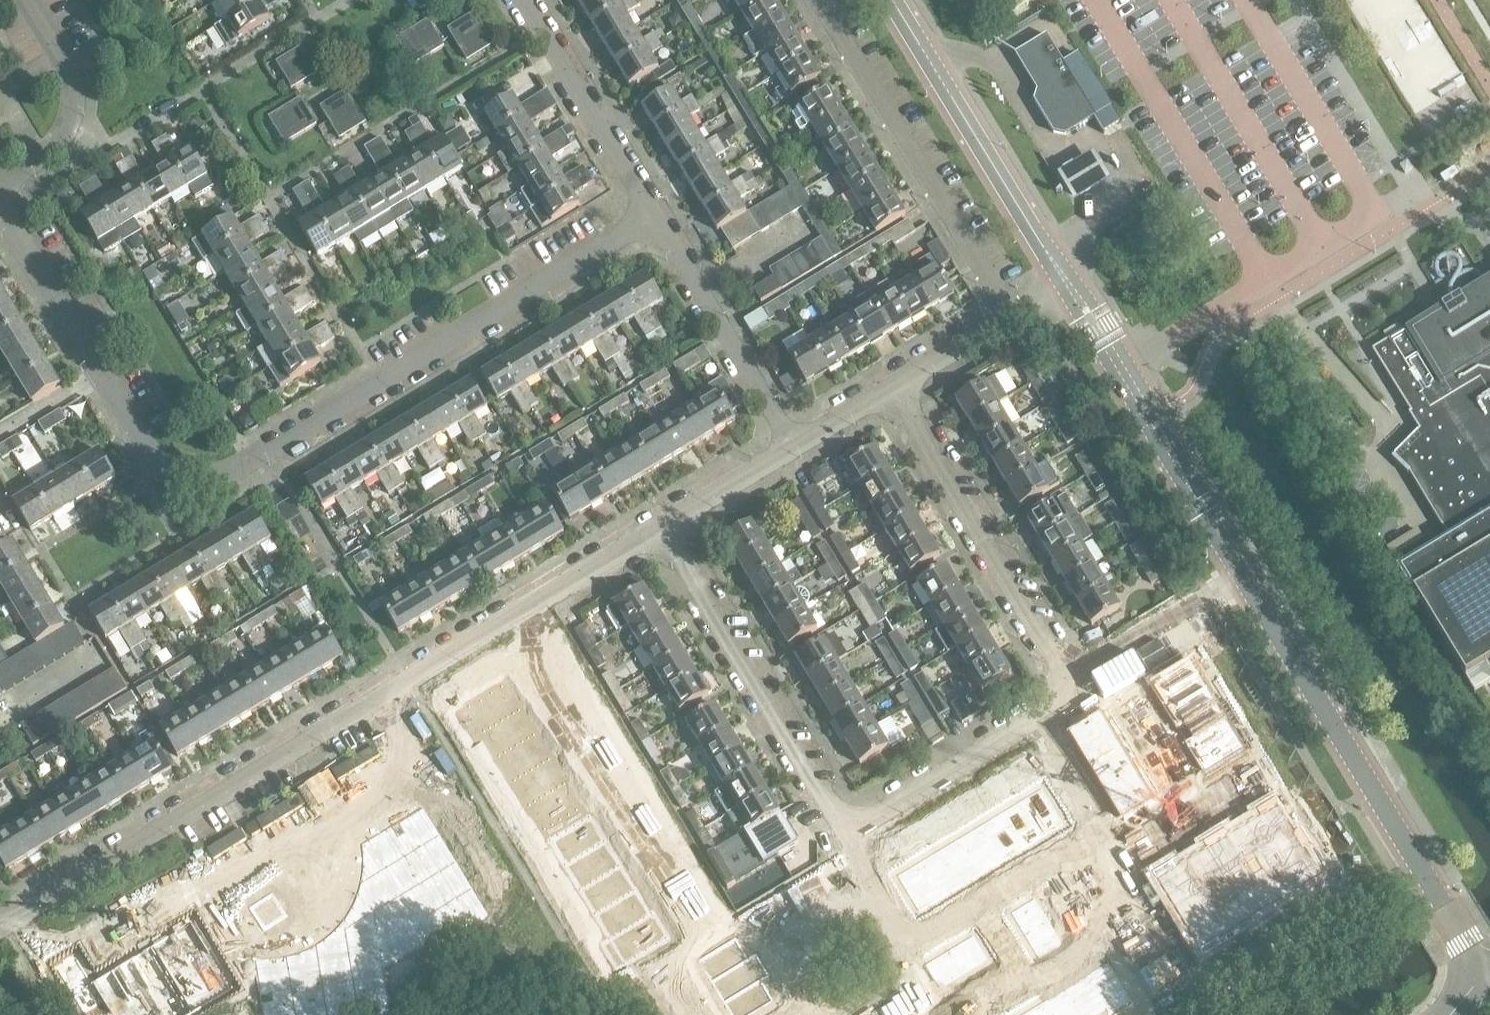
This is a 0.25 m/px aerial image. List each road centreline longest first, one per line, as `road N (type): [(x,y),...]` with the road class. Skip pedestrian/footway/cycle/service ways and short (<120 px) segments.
road 1 (residential): [(666,523),(0,929)]
road 2 (tertiary): [(1485,981),(1248,571)]
road 3 (residential): [(269,449),(653,221)]
road 4 (residential): [(269,449),(221,474),(158,465),(2,197)]
road 5 (residential): [(666,523),(837,816),(857,832)]
road 6 (residential): [(1028,300),(944,183),(832,0)]
road 7 (residential): [(1062,677),(895,388)]
road 8 (tertiary): [(1066,269),(901,0)]
road 9 (unclassified): [(1131,367),(1378,215)]
road 10 (residential): [(653,221),(524,0)]
road 11 (residential): [(2,197),(68,149),(82,118),(82,78),(30,0)]
road 12 (residential): [(979,1014),(1135,919),(1146,894),(1132,862)]
road 13 (tertiary): [(1248,571),(1131,367)]
road 14 (residential): [(1062,677),(1248,571)]
road 15 (residential): [(857,832),(878,870),(874,913),(940,1014)]
road 16 (residential): [(857,832),(1032,722)]
road 17 (residential): [(795,449),(703,297)]
road 18 (residential): [(1132,862),(1098,829),(1032,722)]
road 19 (residential): [(1269,778),(1132,862)]
road 20 (residential): [(1028,300),(895,388)]
road 21 (residential): [(795,449),(666,523)]
road 22 (residential): [(703,297),(807,218)]

